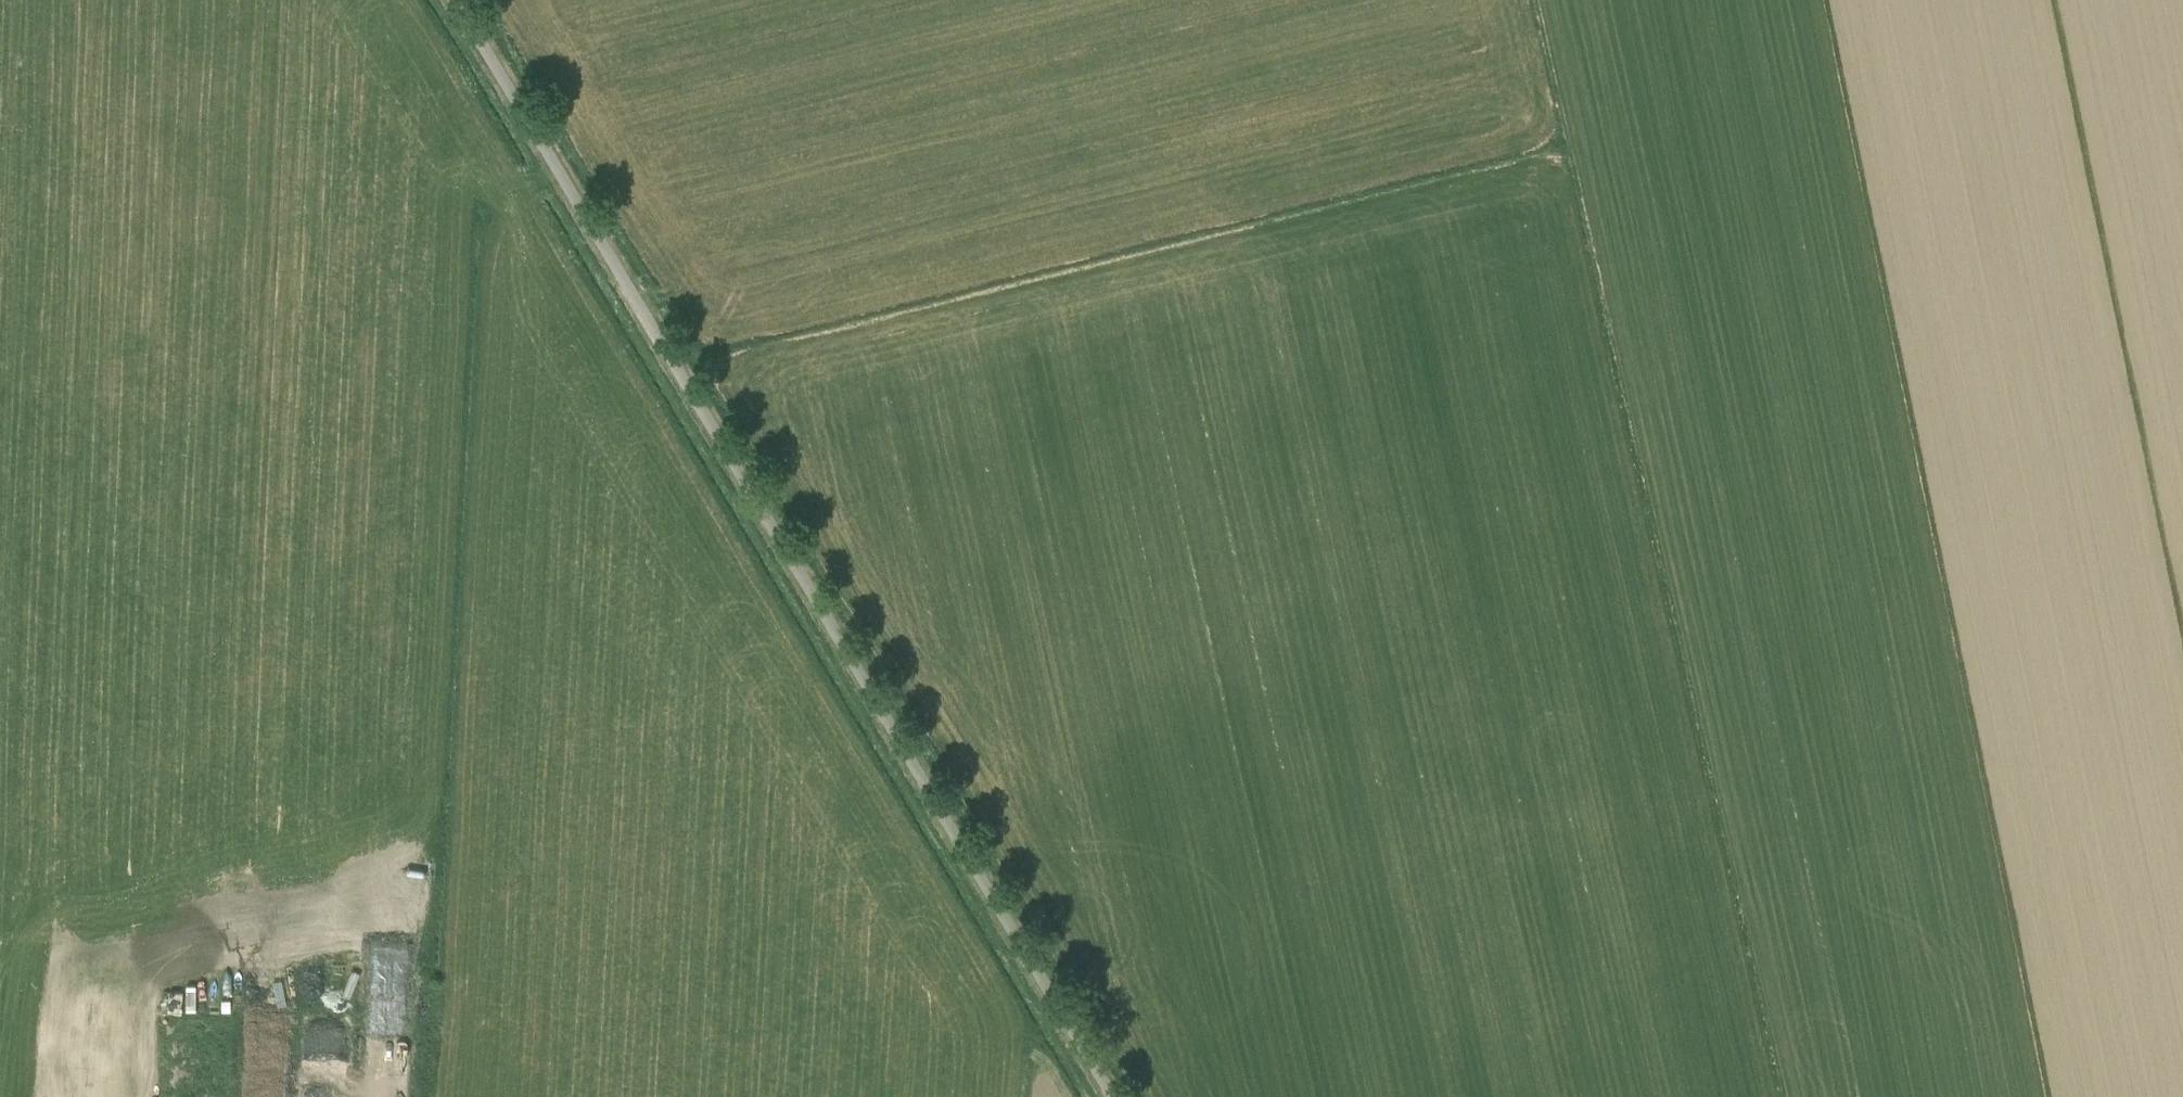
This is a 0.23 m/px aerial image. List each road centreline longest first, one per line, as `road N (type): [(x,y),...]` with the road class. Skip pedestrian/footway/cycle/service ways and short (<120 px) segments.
road 1 (unclassified): [(1119,1096),(456,0)]

